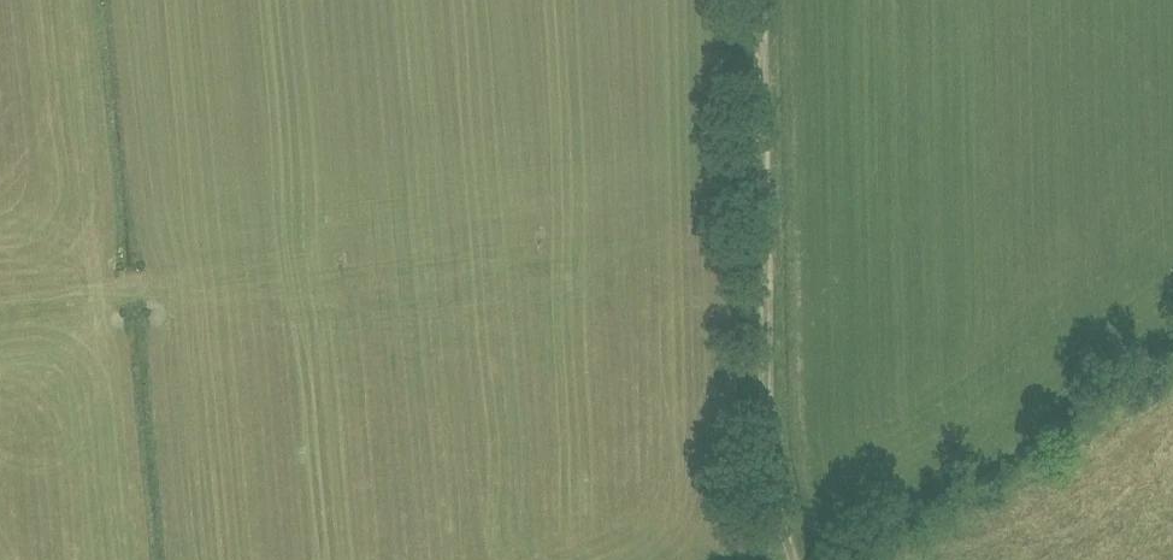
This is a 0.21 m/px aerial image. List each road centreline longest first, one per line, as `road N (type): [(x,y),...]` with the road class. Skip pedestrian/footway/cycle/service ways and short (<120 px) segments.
road 1 (track): [(794,559),(772,469),(761,0)]

